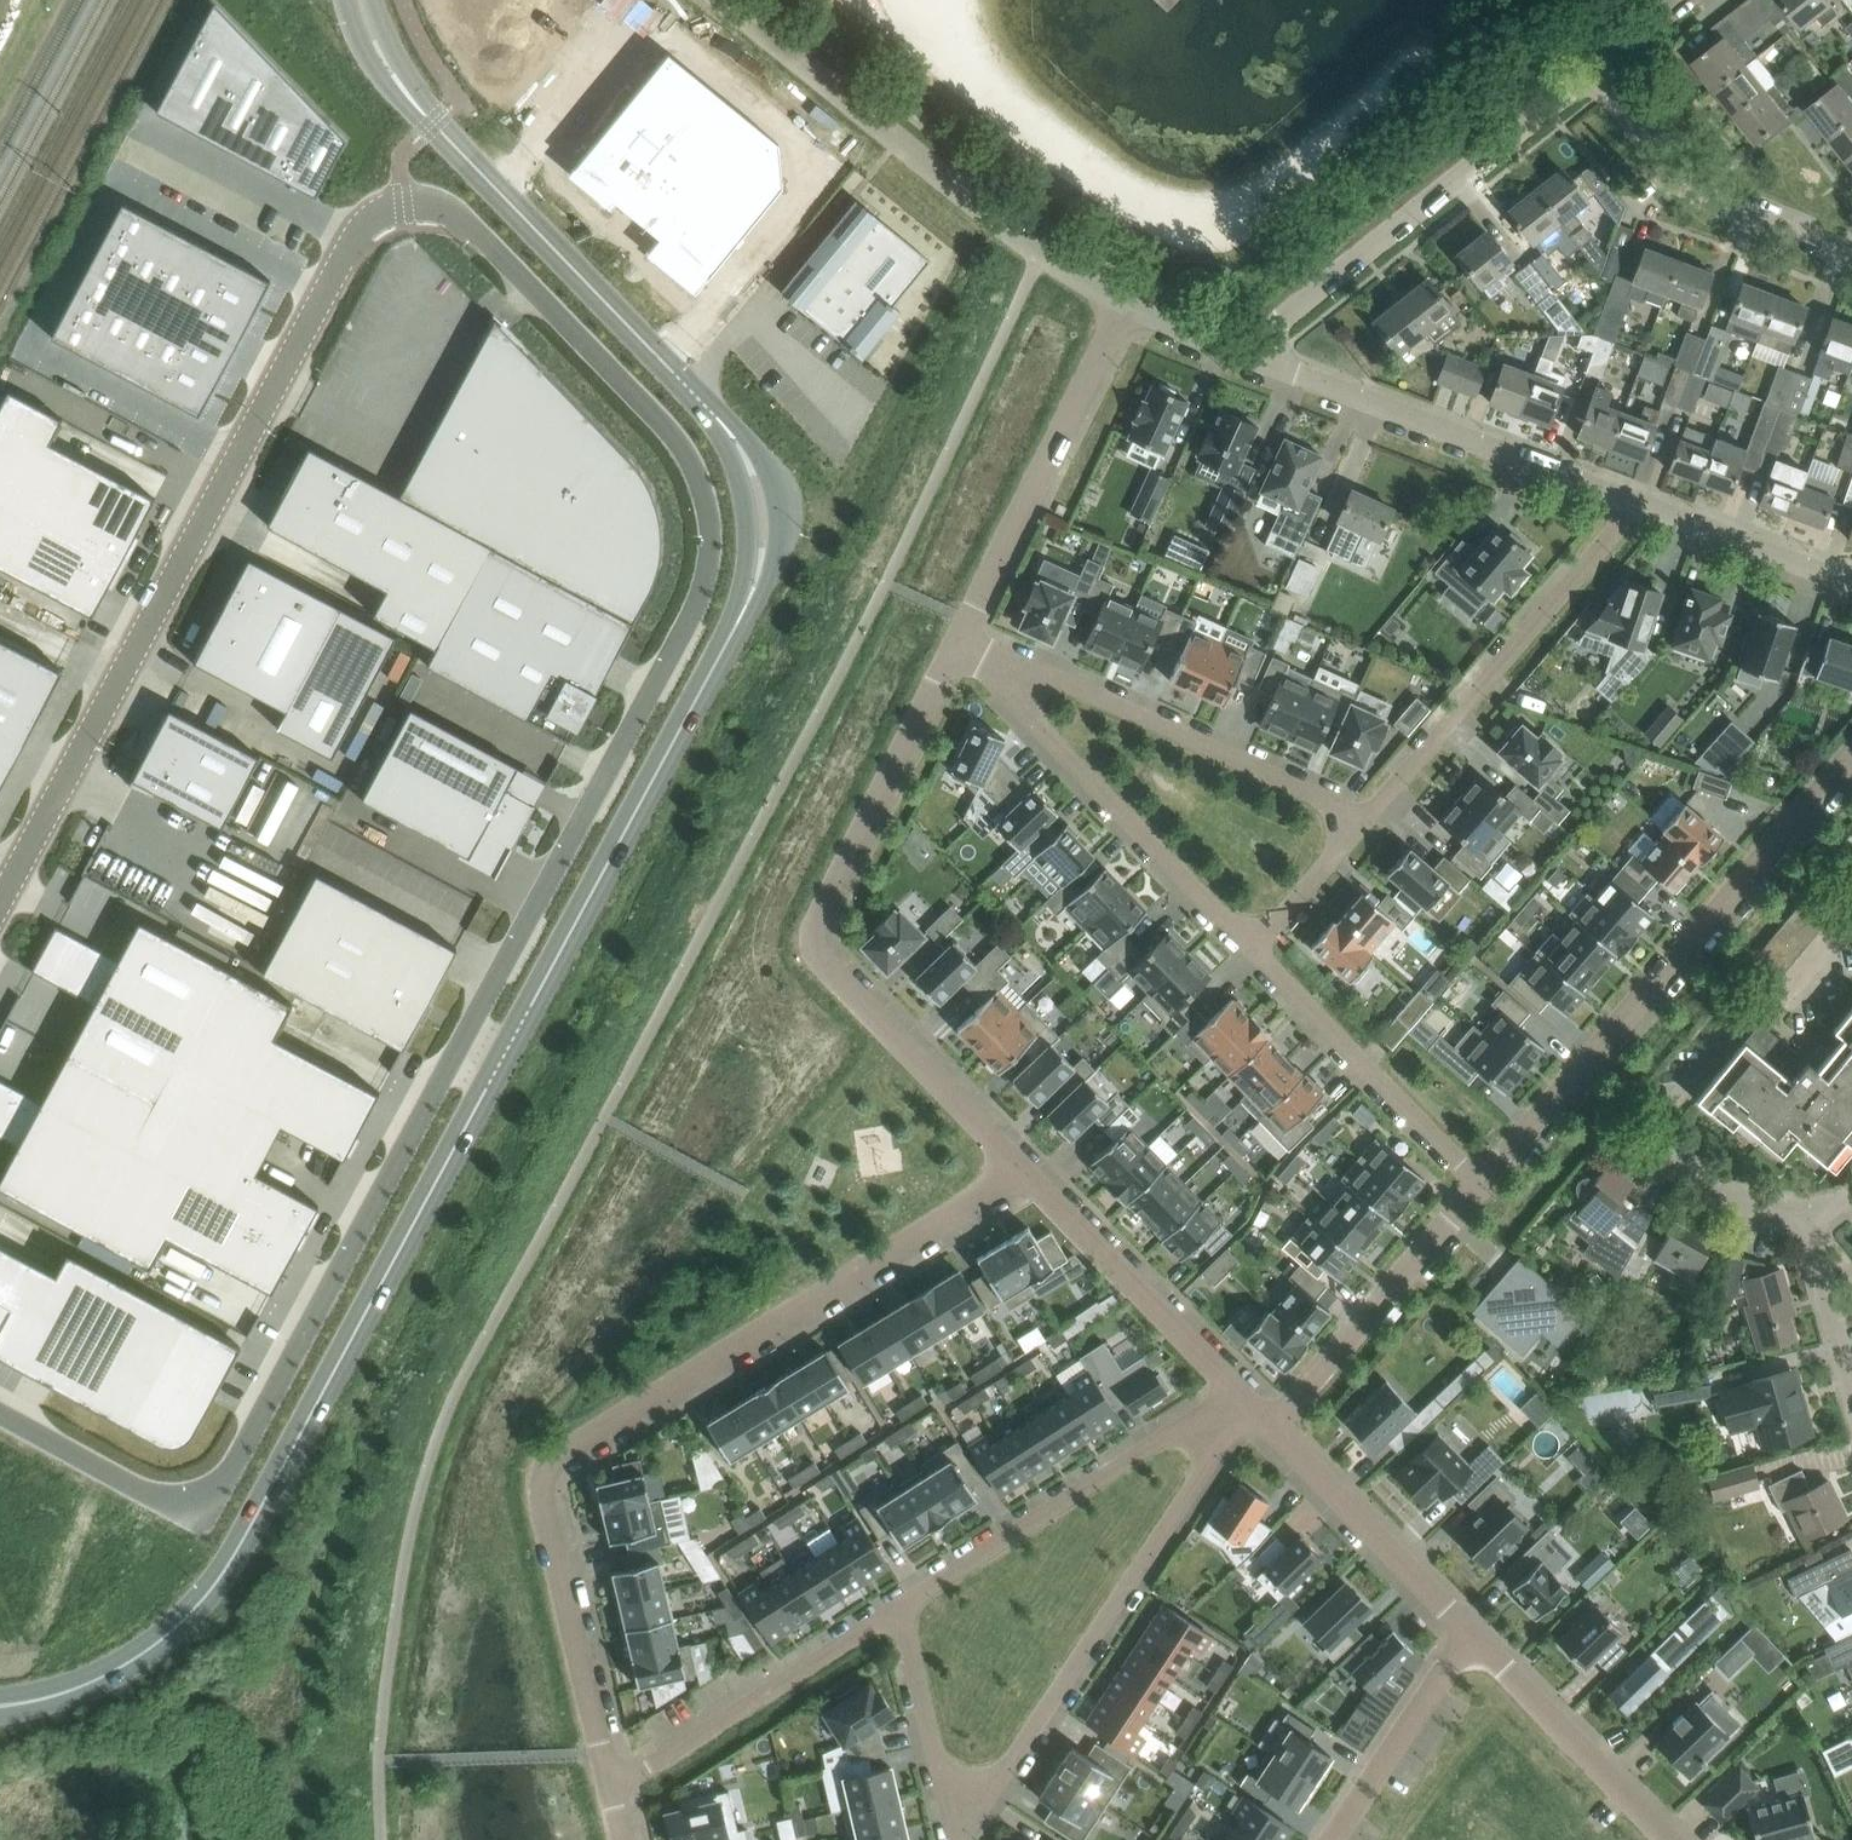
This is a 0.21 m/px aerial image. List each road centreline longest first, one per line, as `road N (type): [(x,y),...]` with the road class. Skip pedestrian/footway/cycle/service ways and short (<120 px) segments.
road 1 (unclassified): [(404,203),(434,204),(466,223),(686,457),(710,521),(709,566),(695,616),(217,1488),(172,1502),(144,1494),(0,1415)]
road 2 (tertiary): [(740,611),(219,1573),(179,1623),(141,1652),(61,1691)]
road 3 (residential): [(609,1787),(540,1460),(1011,1167)]
road 4 (unclassified): [(404,203),(374,216),(347,249),(0,904)]
road 5 (residential): [(957,642),(811,932),(814,954),(841,988),(1011,1167)]
road 6 (residential): [(1851,752),(1479,1185)]
road 7 (residential): [(947,1813),(984,1795),(1007,1766),(1211,1456),(1237,1401)]
road 8 (residential): [(1117,300),(1040,254),(726,0)]
road 9 (residential): [(1851,916),(1775,1006),(1751,1009),(1669,1107),(1657,1138),(1676,1168),(1731,1199),(1802,1210)]
road 10 (tertiary): [(405,91),(720,421)]
road 11 (residential): [(1240,353),(1595,68)]
road 12 (residential): [(1638,500),(1240,353)]
road 13 (residential): [(1364,817),(1638,500)]
road 14 (residential): [(1237,1401),(898,1607)]
road 15 (residential): [(1117,300),(957,642)]
road 16 (residential): [(1364,817),(1064,679),(1023,682)]
road 17 (residential): [(1023,682),(1035,725),(1250,947)]
road 18 (residential): [(898,1607),(609,1787)]
road 19 (residential): [(1250,947),(1479,1185)]
road 20 (residential): [(1011,1167),(1237,1401)]
road 21 (residential): [(1479,1185),(1267,1431)]
road 22 (residential): [(1837,252),(1675,177),(1595,68)]
road 23 (residential): [(1468,1635),(1670,1839)]
road 24 (residential): [(1267,1431),(1468,1635)]
road 25 (residential): [(1334,1839),(1468,1635)]
road 26 (residential): [(1851,578),(1638,500)]
road 27 (tertiary): [(740,611),(772,563),(781,514),(767,465),(720,421)]
road 28 (residential): [(898,1607),(947,1813)]
road 29 (tertiary): [(720,421),(748,518),(740,611)]
road 30 (residential): [(1250,947),(1364,817)]
road 31 (residential): [(1240,353),(1117,300)]
road 32 (residential): [(1851,1390),(1817,1266)]

